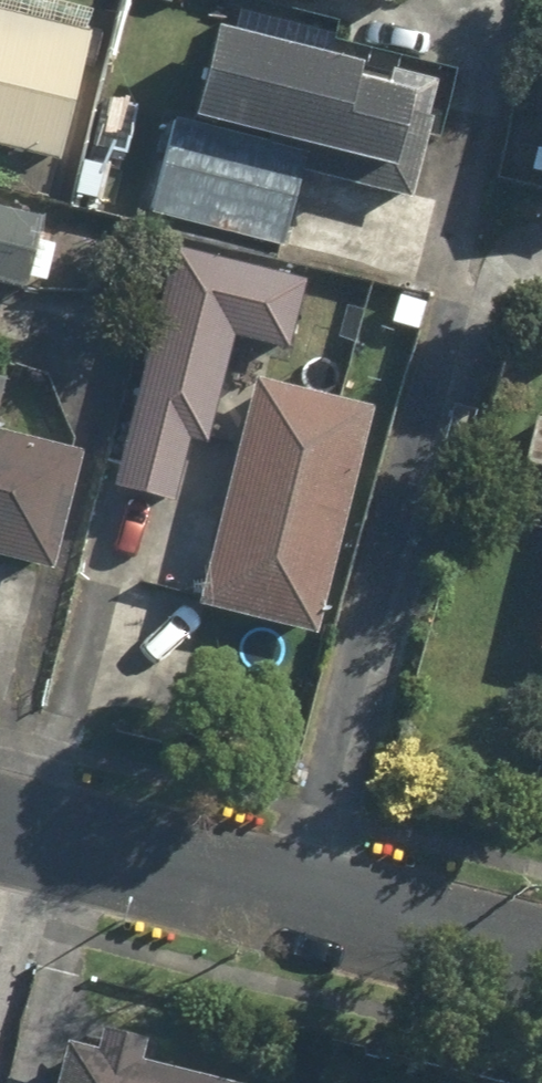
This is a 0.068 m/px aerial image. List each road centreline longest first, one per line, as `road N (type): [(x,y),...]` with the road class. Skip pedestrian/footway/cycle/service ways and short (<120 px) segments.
road 1 (residential): [(541,960),(0,831)]

